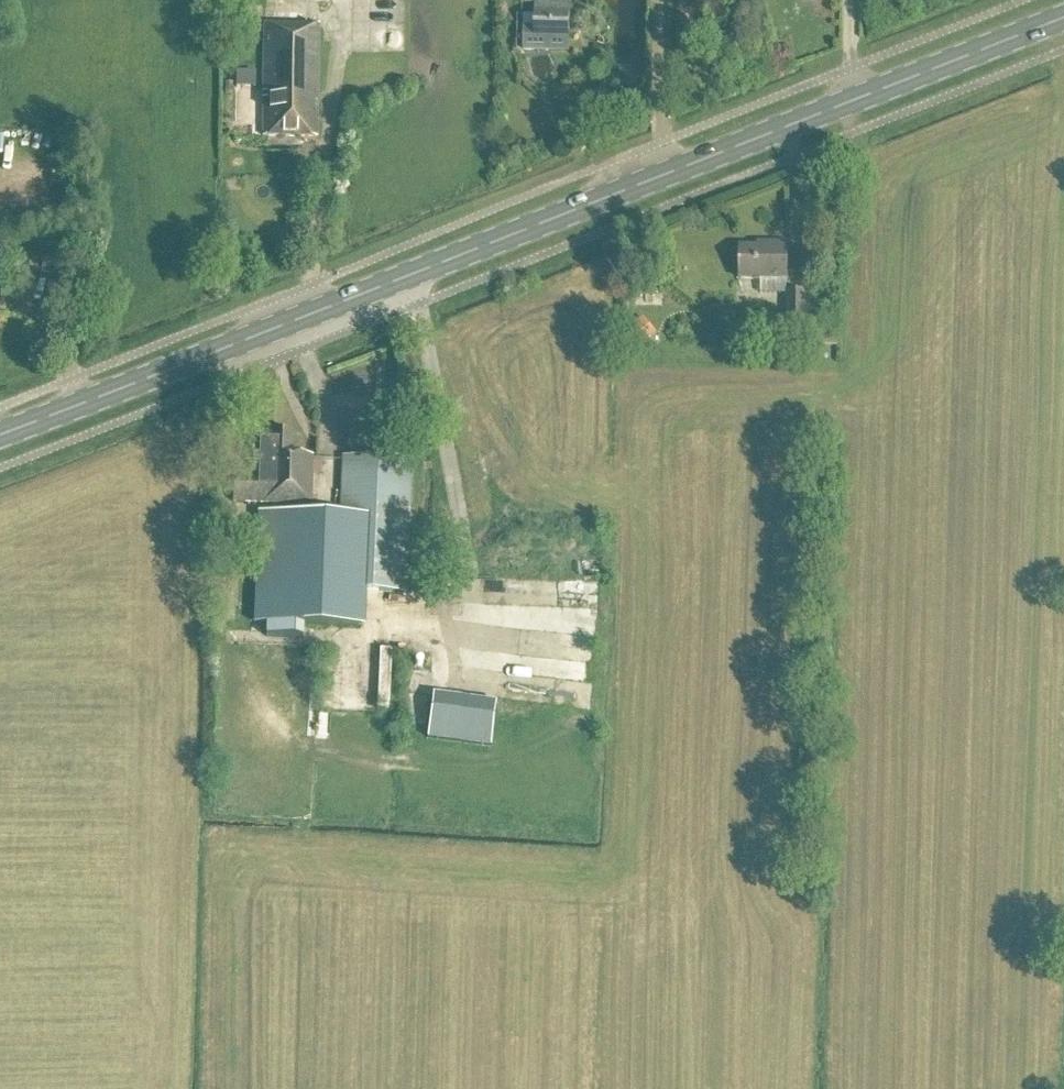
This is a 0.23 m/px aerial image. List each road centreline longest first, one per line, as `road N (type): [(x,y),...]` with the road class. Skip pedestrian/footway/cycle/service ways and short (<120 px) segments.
road 1 (primary): [(0,432),(1063,19)]

